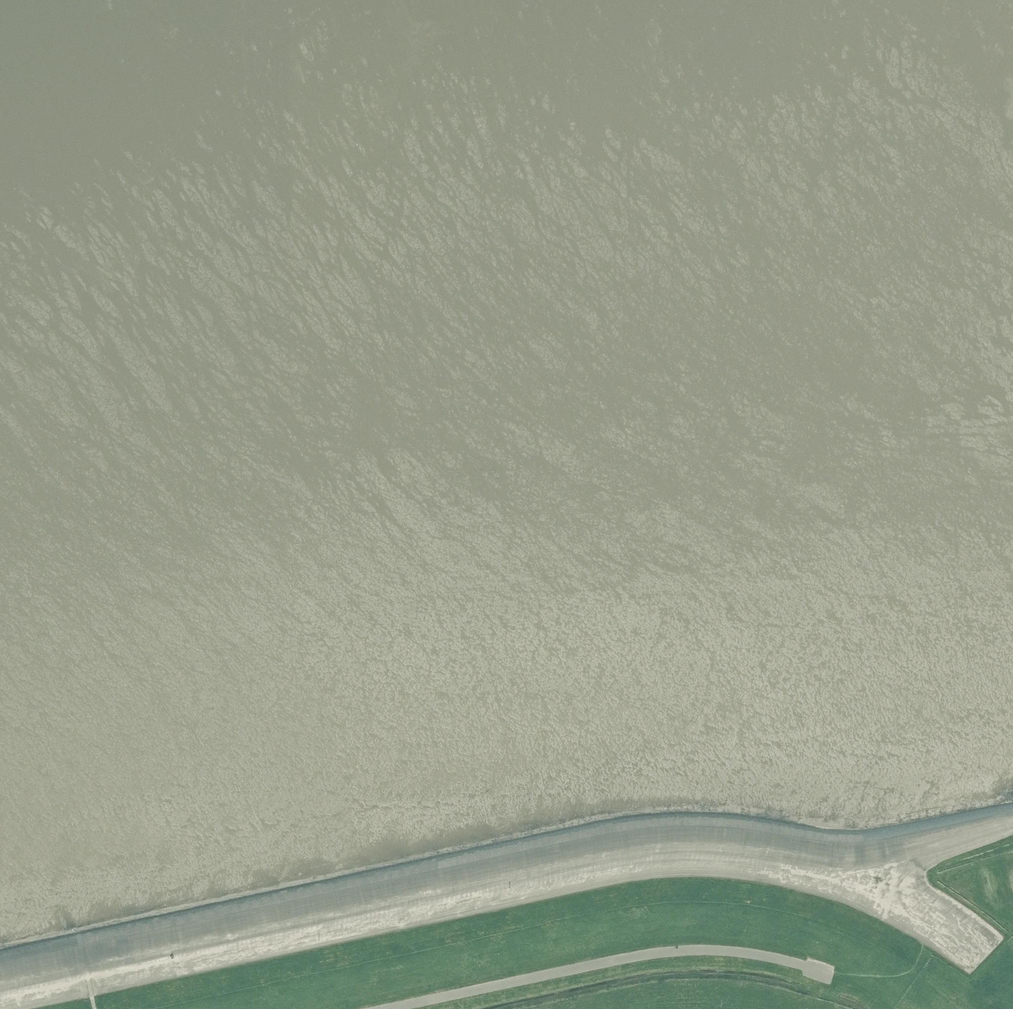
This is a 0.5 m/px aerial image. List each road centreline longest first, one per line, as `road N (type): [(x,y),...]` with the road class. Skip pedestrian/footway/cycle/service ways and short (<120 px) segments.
road 1 (unclassified): [(388,1008),(686,951),(755,955),(830,973)]

